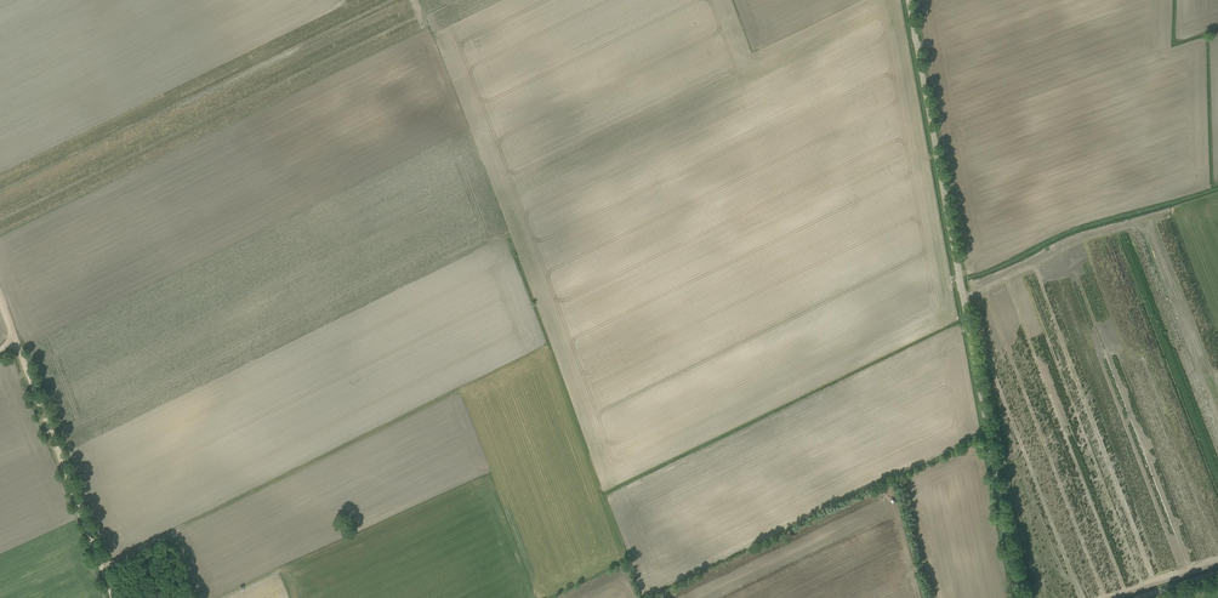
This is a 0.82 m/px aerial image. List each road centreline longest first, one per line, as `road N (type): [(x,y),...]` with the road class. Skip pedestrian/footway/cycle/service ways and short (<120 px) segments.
road 1 (unclassified): [(1020,597),(907,0)]
road 2 (track): [(114,597),(16,344)]

